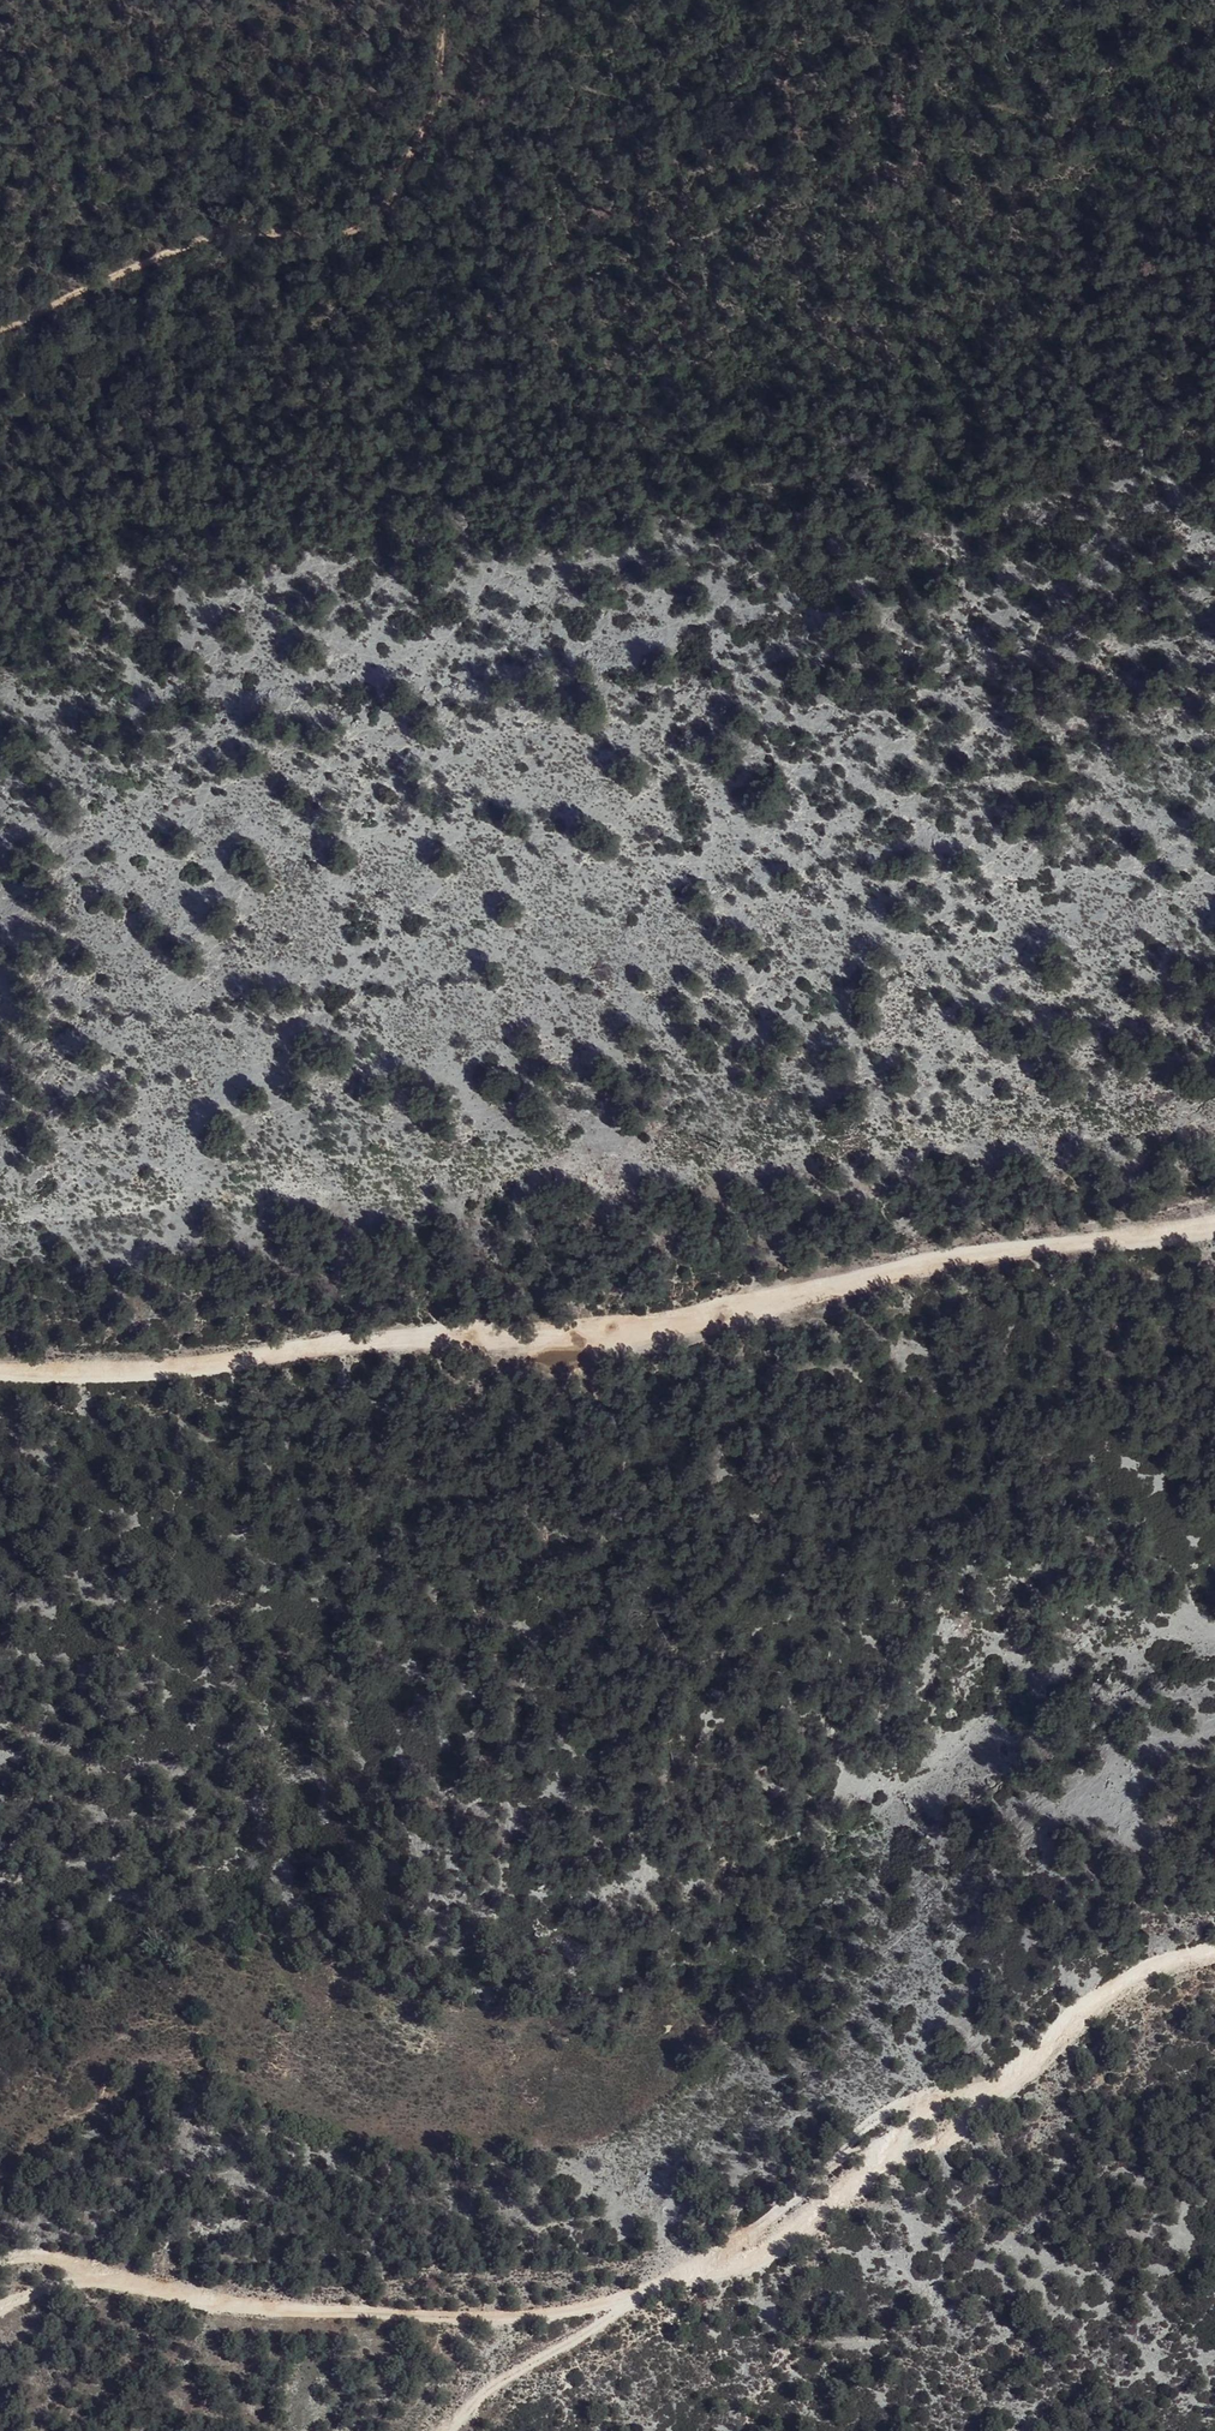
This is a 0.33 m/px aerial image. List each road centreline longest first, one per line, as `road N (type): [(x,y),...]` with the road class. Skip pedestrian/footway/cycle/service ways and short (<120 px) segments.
road 1 (track): [(1214,1228),(966,1258),(540,1353),(366,1352),(76,1374),(0,1372)]
road 2 (track): [(447,2430),(511,2376),(828,2201),(1024,2065),(1081,2013),(1214,1950)]
road 3 (track): [(642,2301),(468,2318),(308,2310),(109,2270),(0,2270)]
road 4 (track): [(440,0),(438,101),(370,230),(350,235),(255,219),(145,255),(0,337)]

